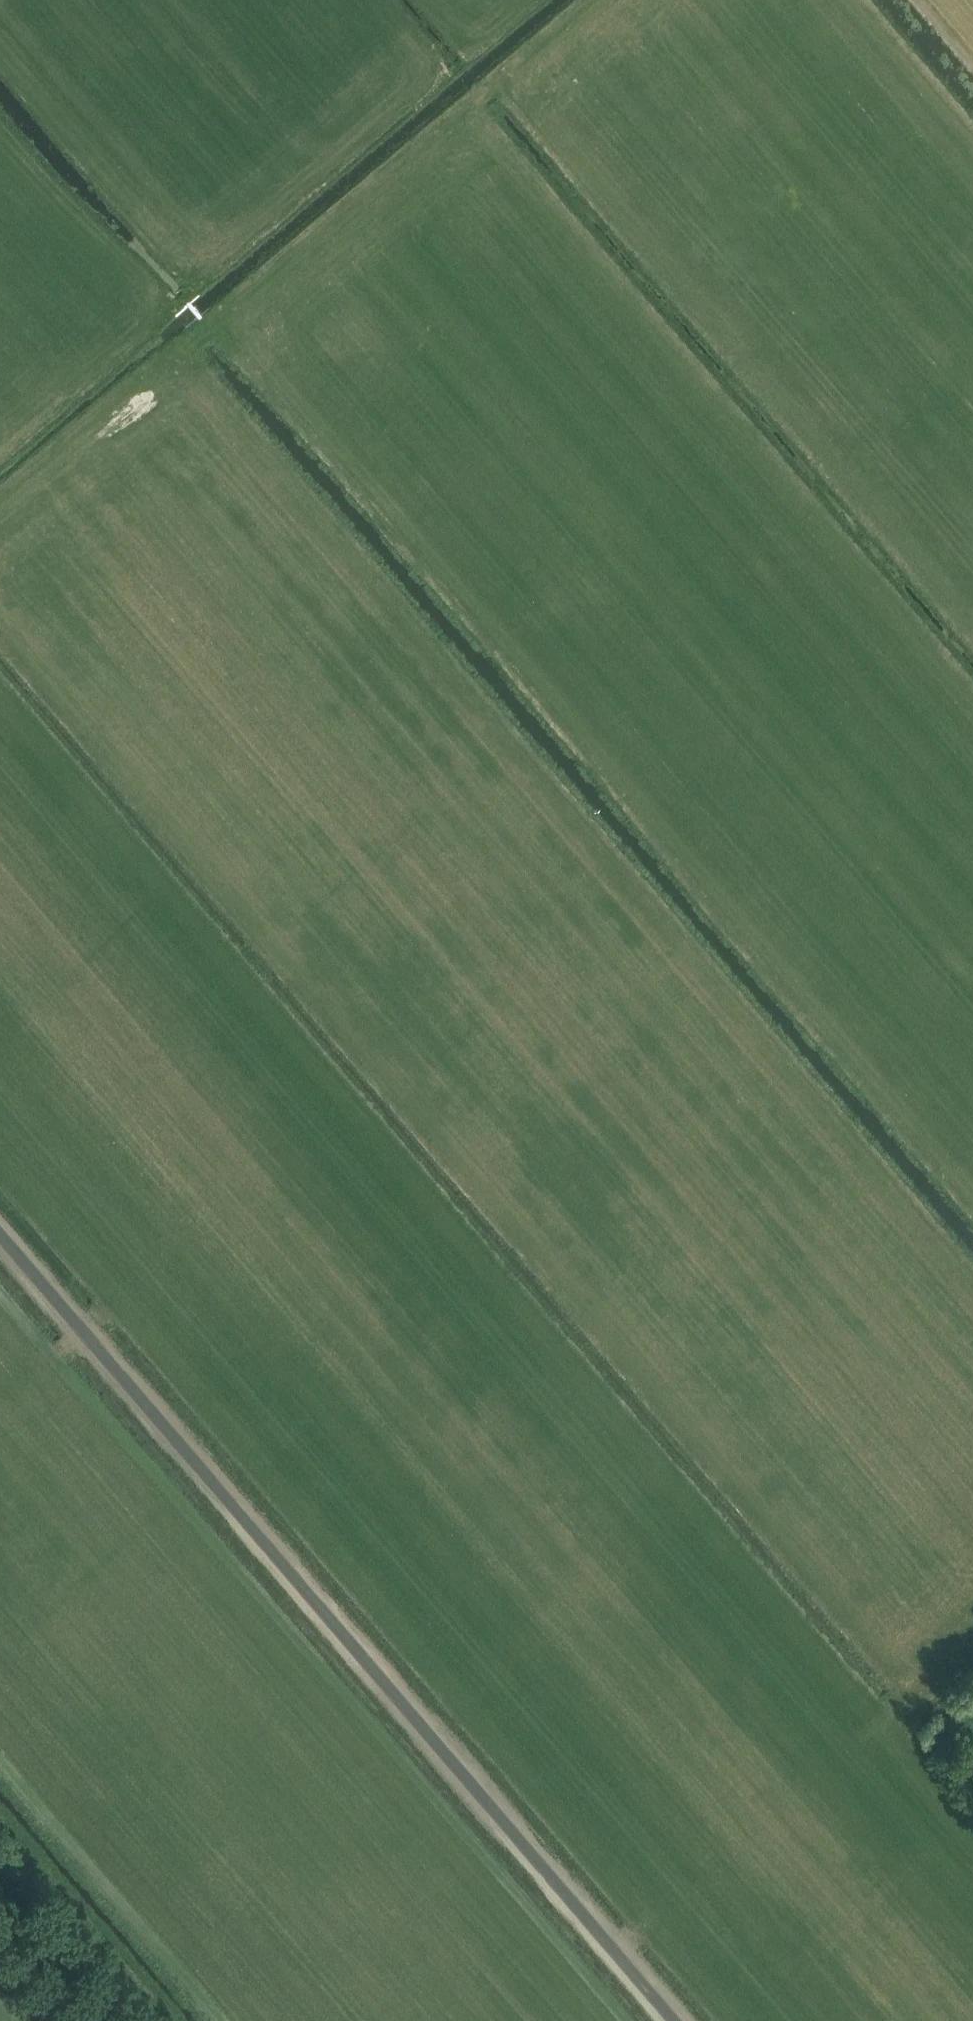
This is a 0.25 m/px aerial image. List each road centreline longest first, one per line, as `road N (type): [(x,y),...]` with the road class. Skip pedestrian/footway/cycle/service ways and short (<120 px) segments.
road 1 (unclassified): [(675,2020),(0,1236)]
road 2 (track): [(129,2020),(0,1870)]

